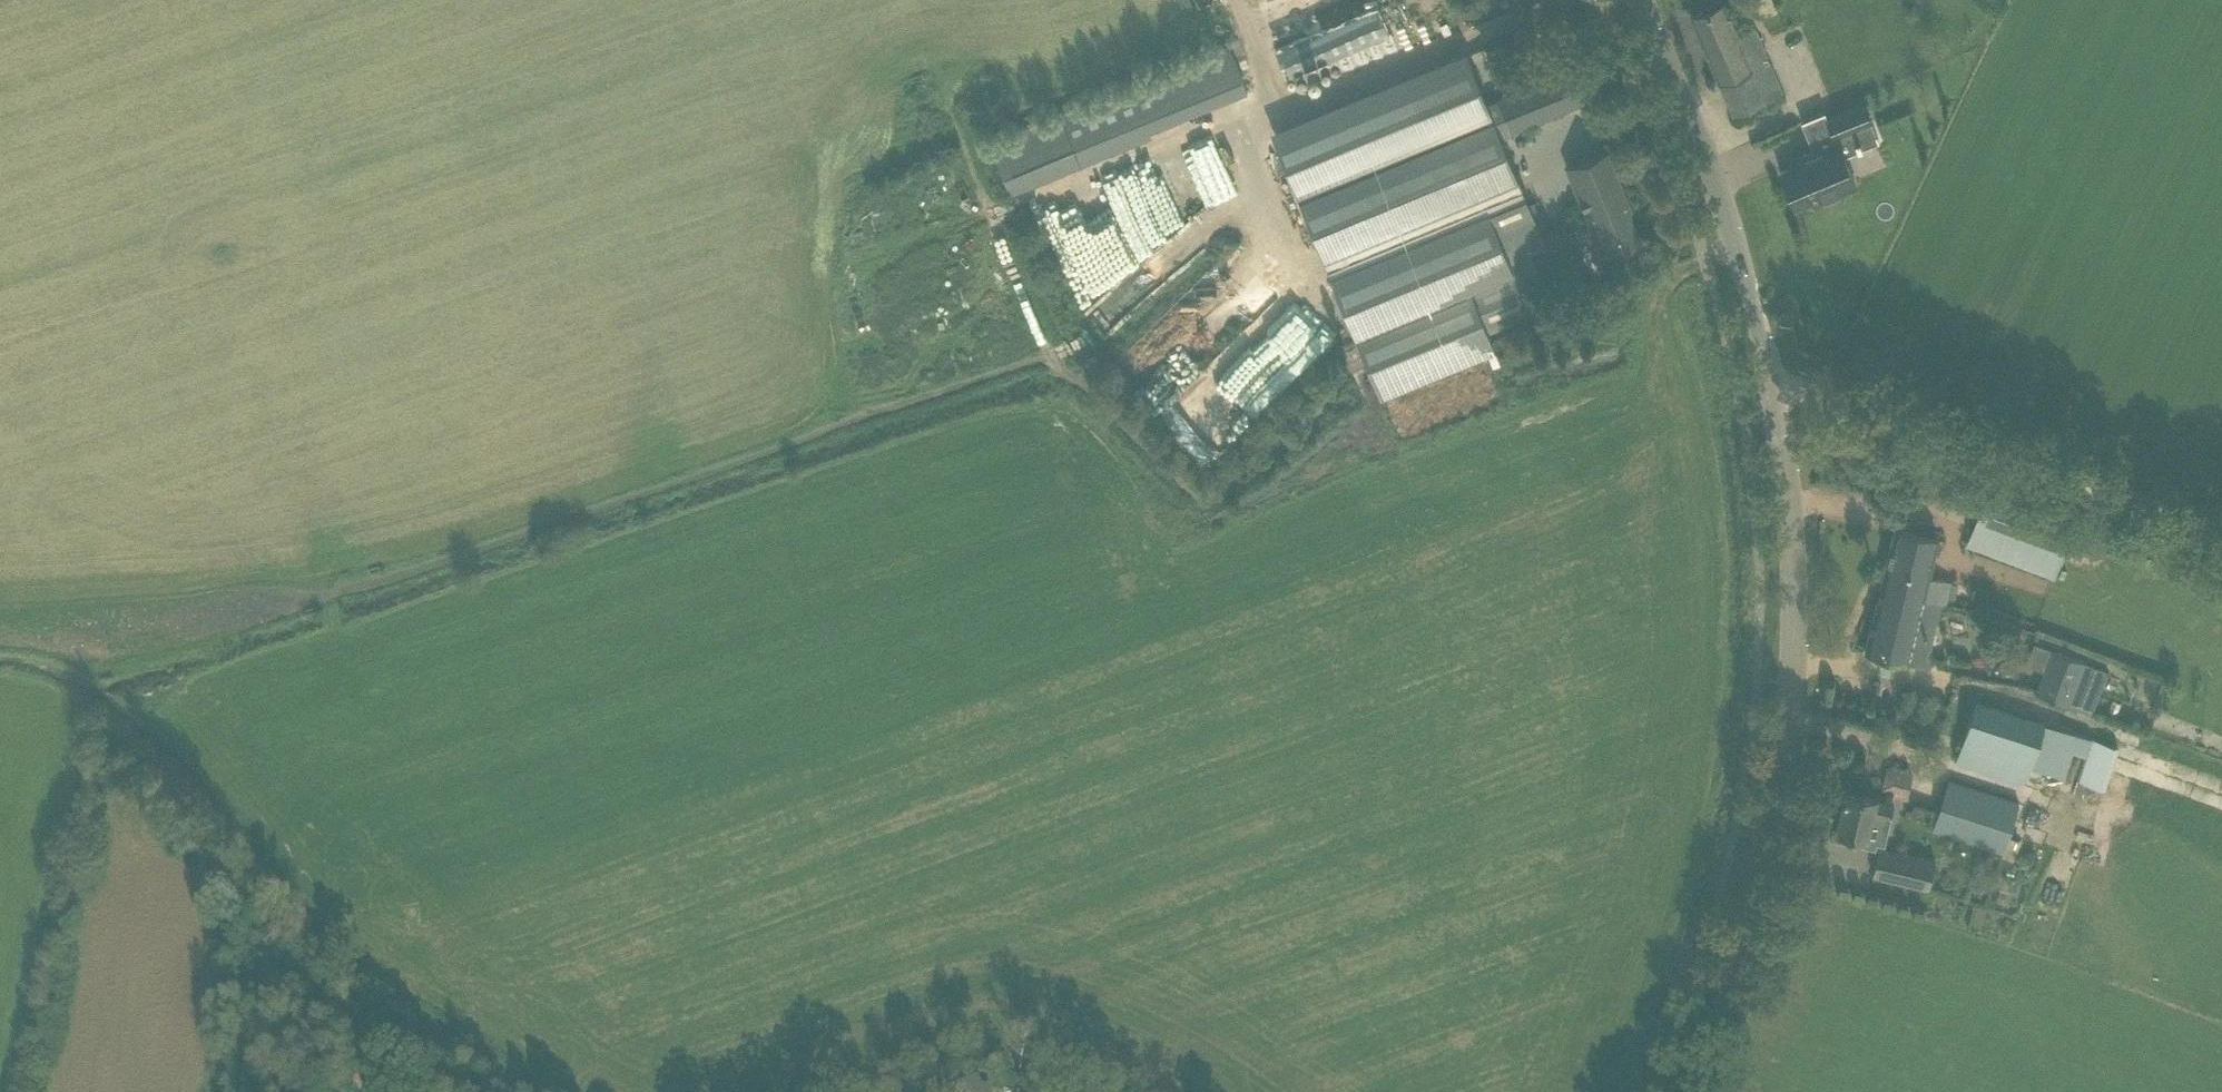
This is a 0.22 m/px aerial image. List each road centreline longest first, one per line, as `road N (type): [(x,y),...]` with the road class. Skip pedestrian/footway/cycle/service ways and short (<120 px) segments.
road 1 (tertiary): [(1683,1091),(1753,911),(1786,728),(1795,619),(1784,464),(1754,302),(1638,0)]
road 2 (track): [(2221,541),(1832,395),(1775,397)]

